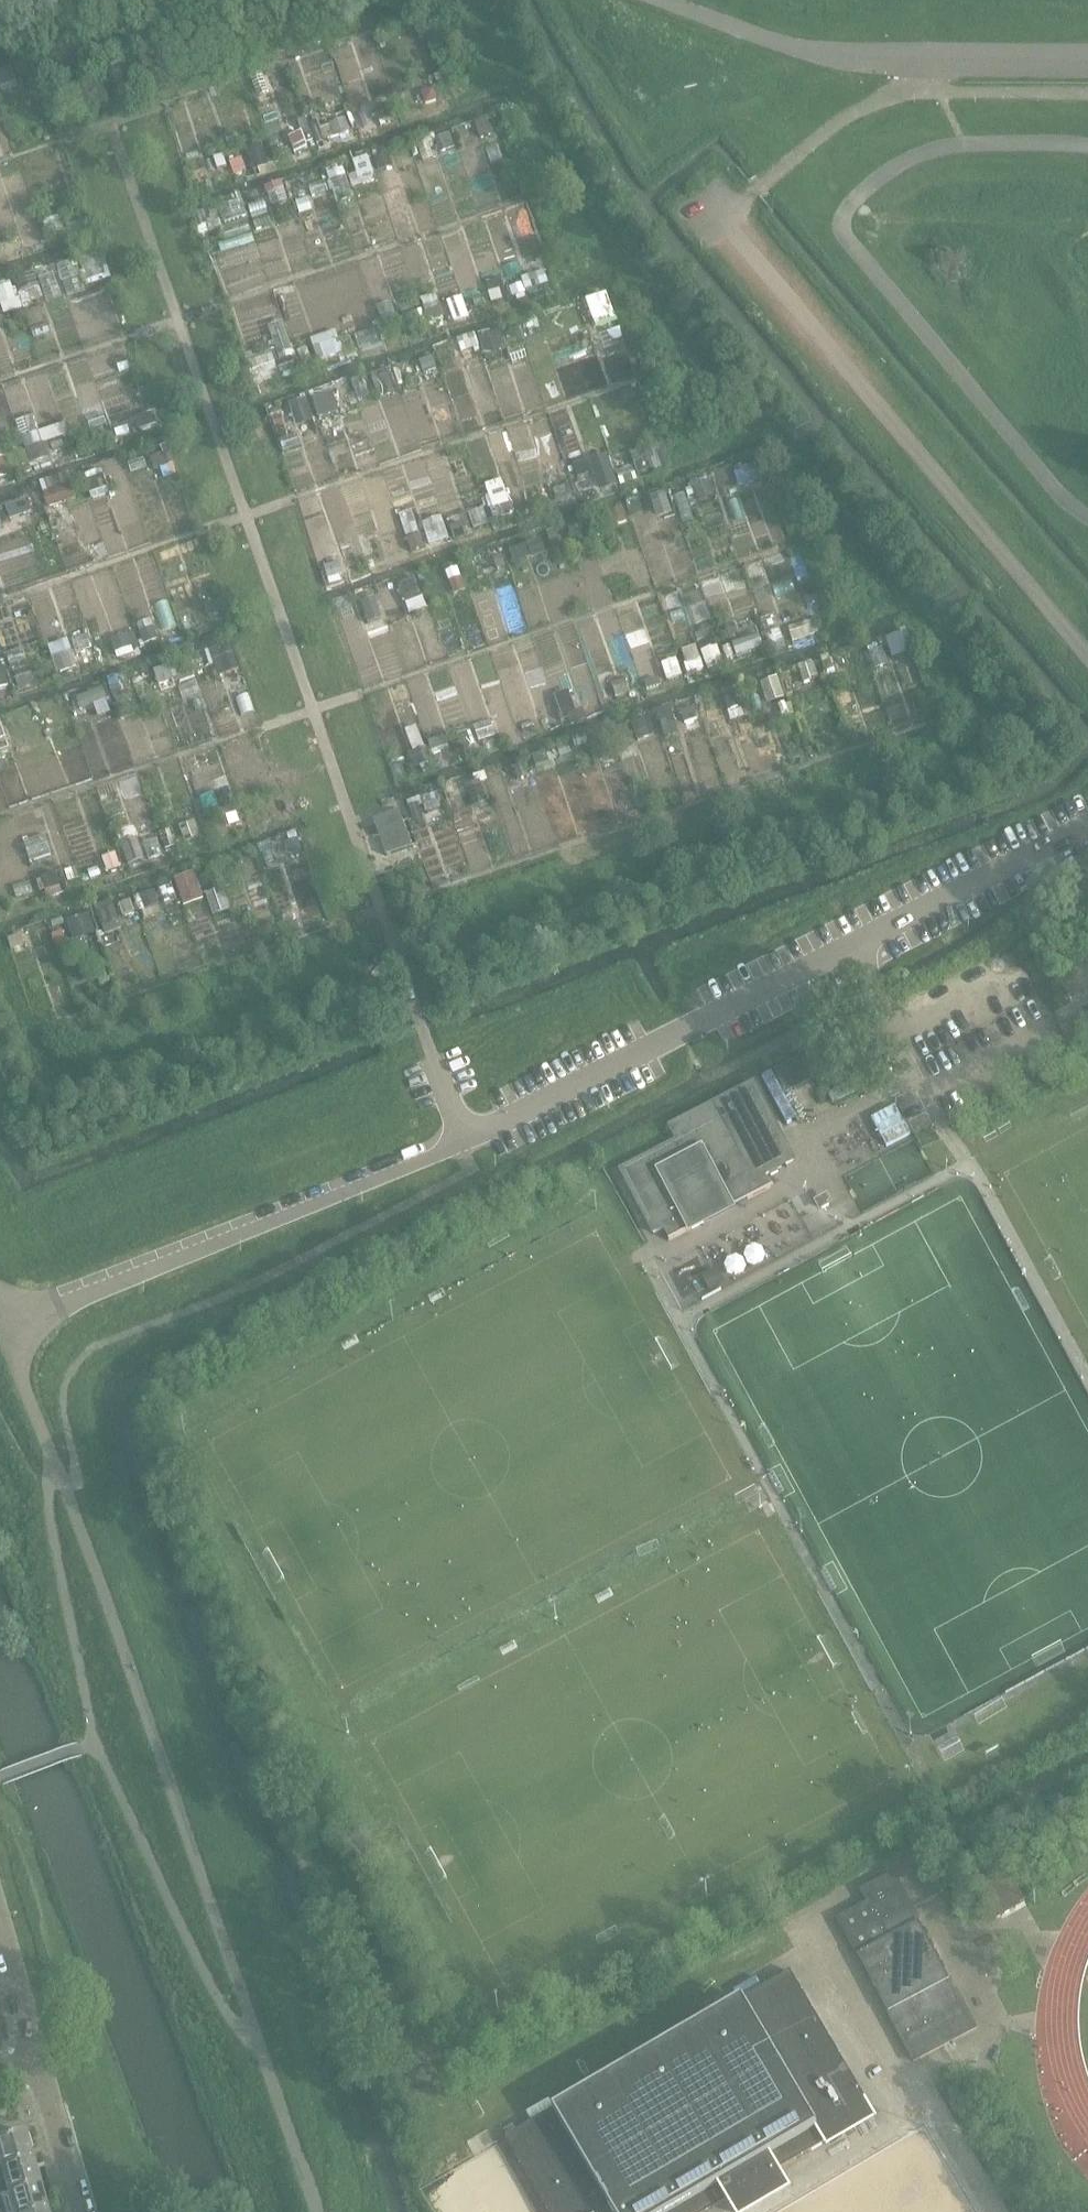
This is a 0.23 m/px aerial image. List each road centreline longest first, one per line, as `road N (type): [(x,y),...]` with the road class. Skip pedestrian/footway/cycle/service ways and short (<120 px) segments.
road 1 (unclassified): [(3,1331),(466,1140),(1087,824)]
road 2 (unclassified): [(1087,658),(722,218)]
road 3 (residential): [(80,2211),(39,2063)]
road 4 (residential): [(39,2063),(0,1925)]

